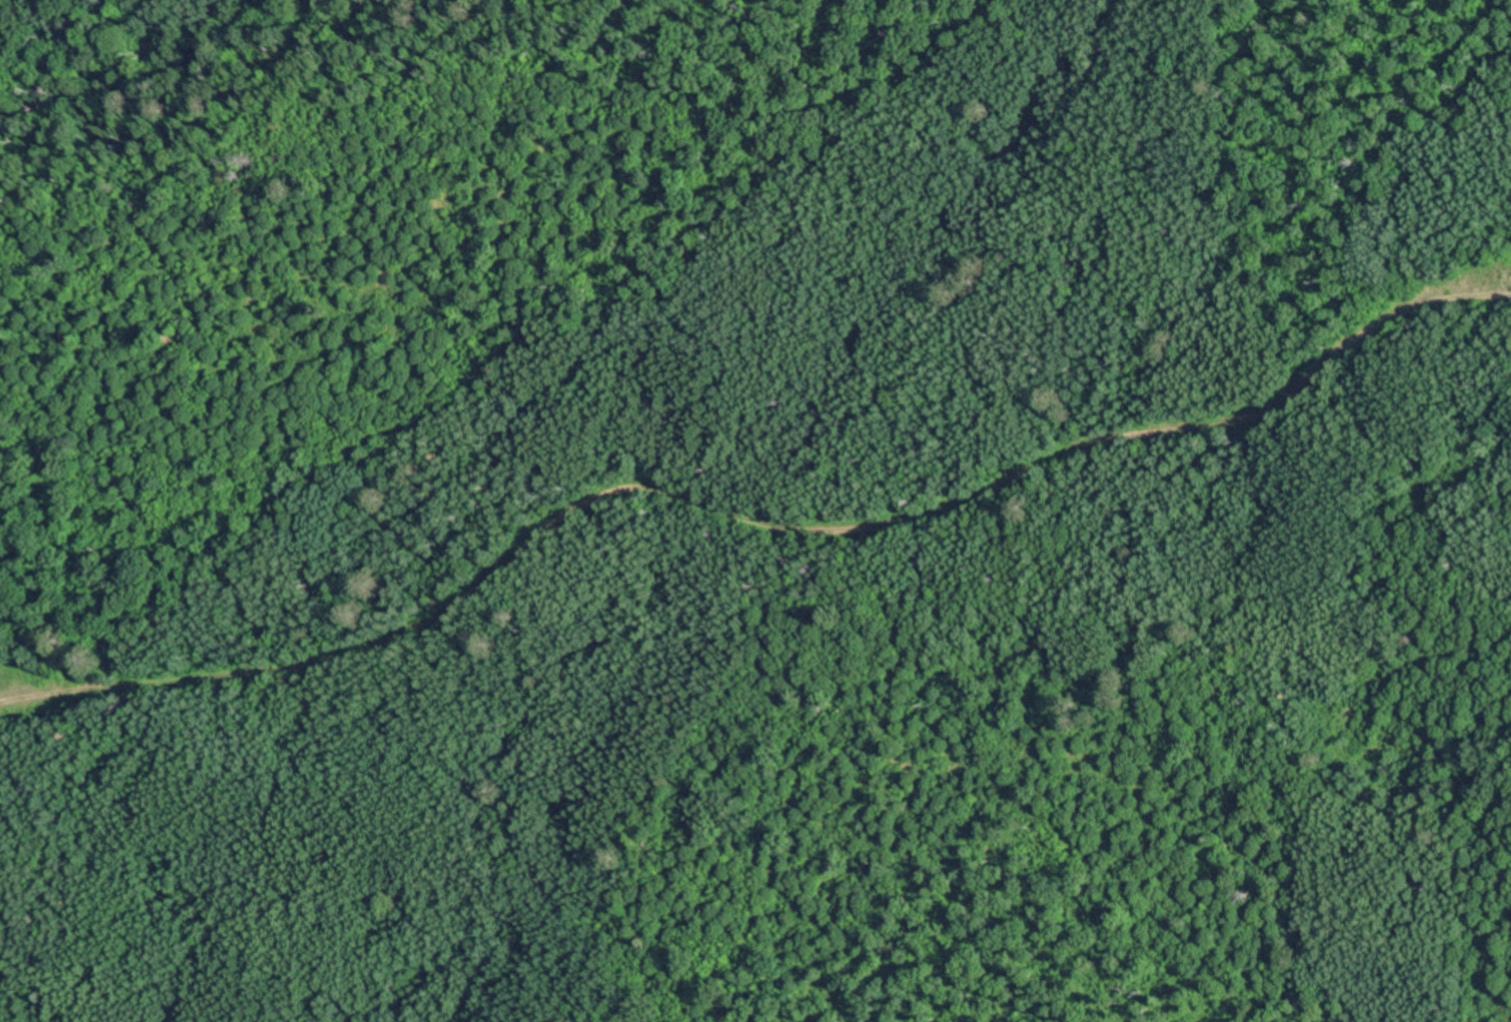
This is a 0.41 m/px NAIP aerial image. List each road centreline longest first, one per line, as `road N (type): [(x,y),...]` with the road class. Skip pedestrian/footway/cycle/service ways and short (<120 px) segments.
road 1 (track): [(0,691),(40,693),(290,659),(638,486),(820,532),(1068,440),(1272,401),(1415,297),(1510,281)]

